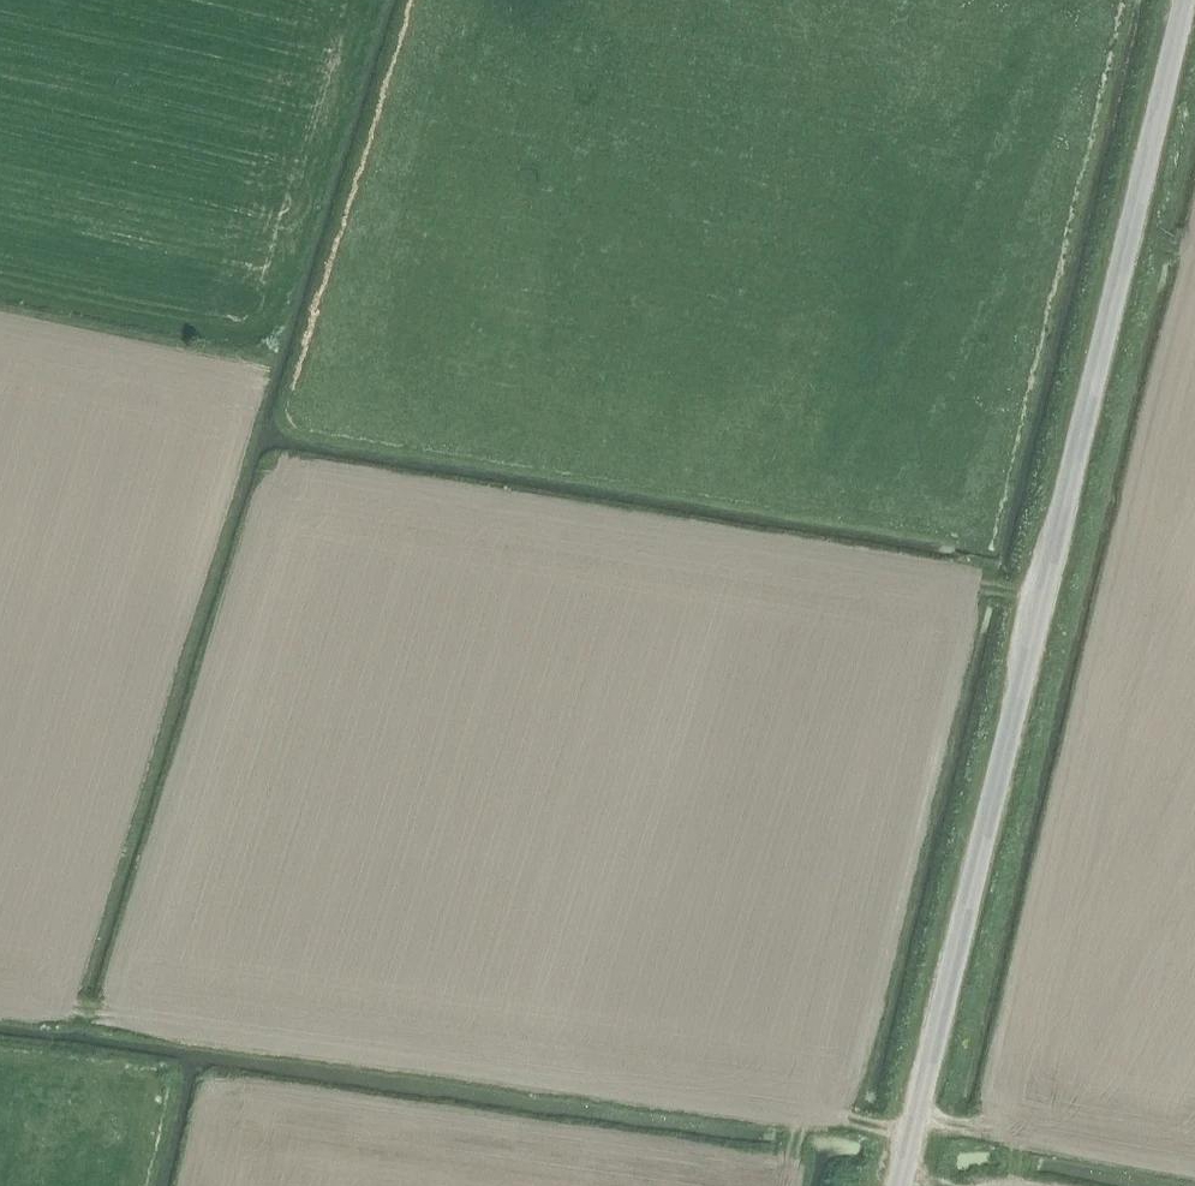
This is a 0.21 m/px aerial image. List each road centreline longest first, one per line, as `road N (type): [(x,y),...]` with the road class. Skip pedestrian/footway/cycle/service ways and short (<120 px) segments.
road 1 (unclassified): [(898,1185),(1184,0)]

